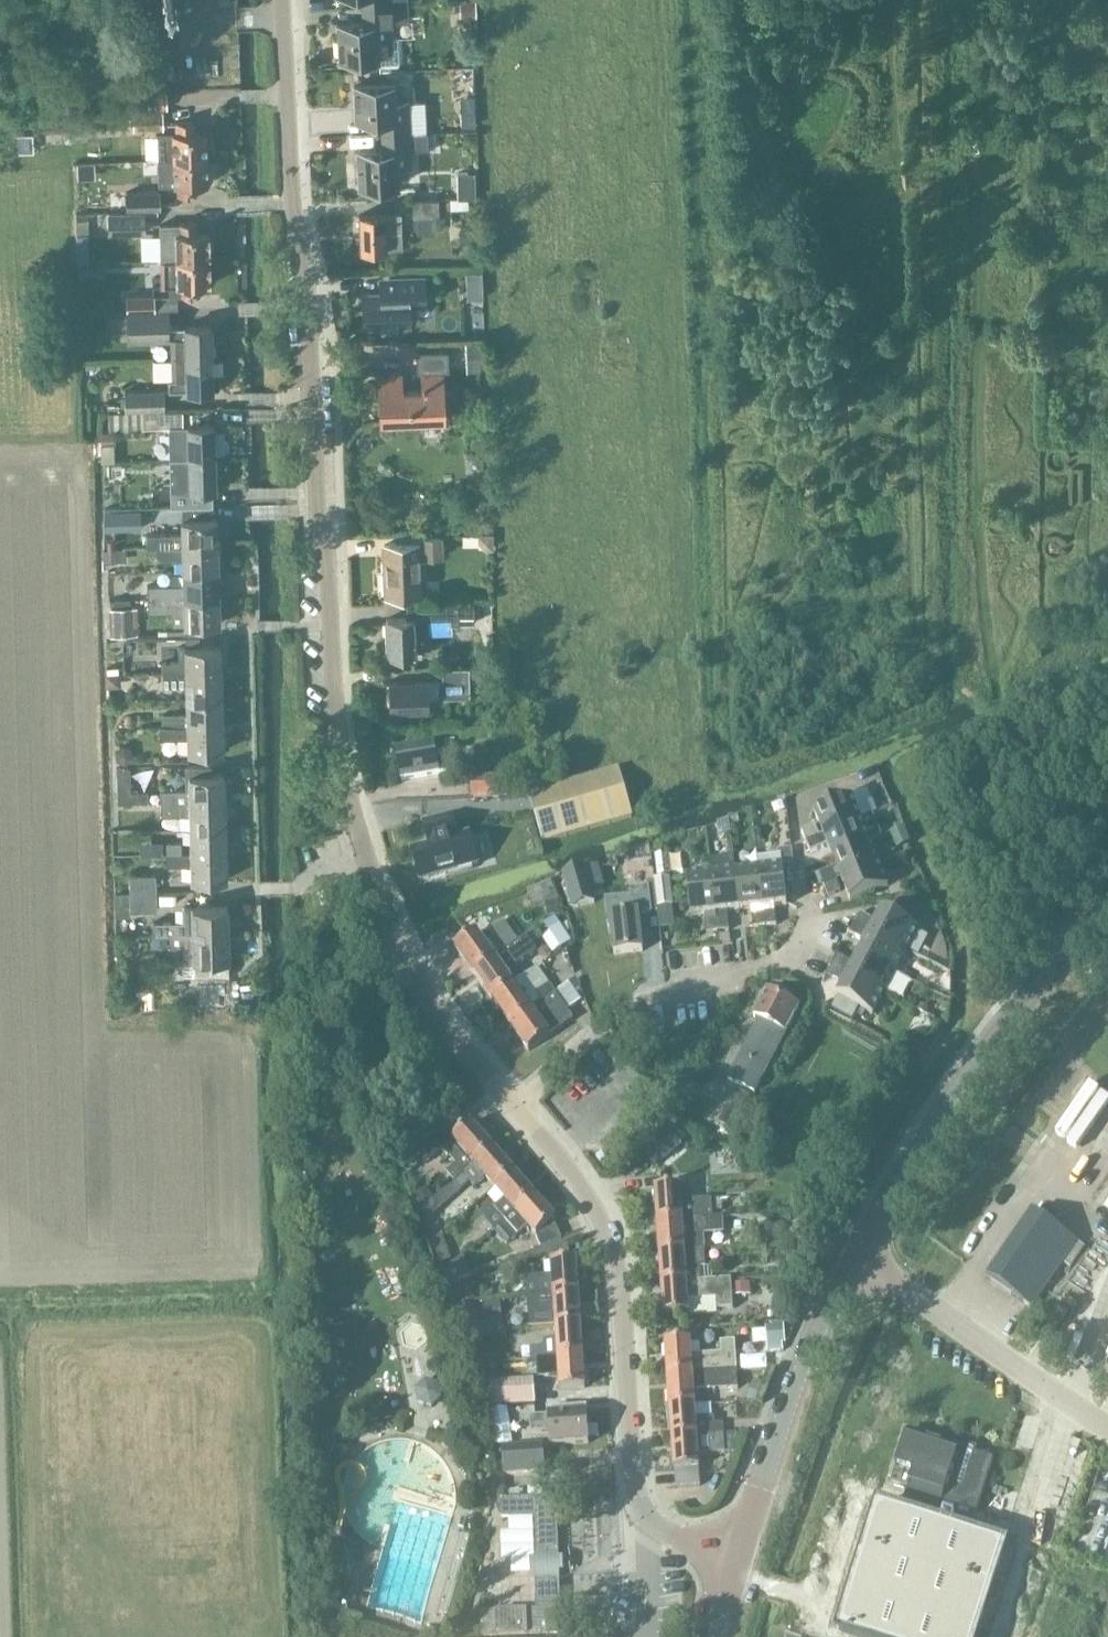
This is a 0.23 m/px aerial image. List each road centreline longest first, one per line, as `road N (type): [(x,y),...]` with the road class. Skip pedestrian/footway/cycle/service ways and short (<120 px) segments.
road 1 (residential): [(515,1099),(404,936),(368,852),(343,760),(309,283),(293,222),(284,0)]
road 2 (residential): [(737,1561),(658,1529),(640,1490),(626,1301),(608,1233),(515,1099)]
road 3 (unclassified): [(858,1257),(1025,999),(1107,918)]
road 4 (residential): [(515,1099),(635,1004),(798,956),(807,914)]
road 5 (unclassified): [(737,1561),(825,1318),(858,1257)]
road 6 (unclassified): [(914,1297),(1107,1434)]

